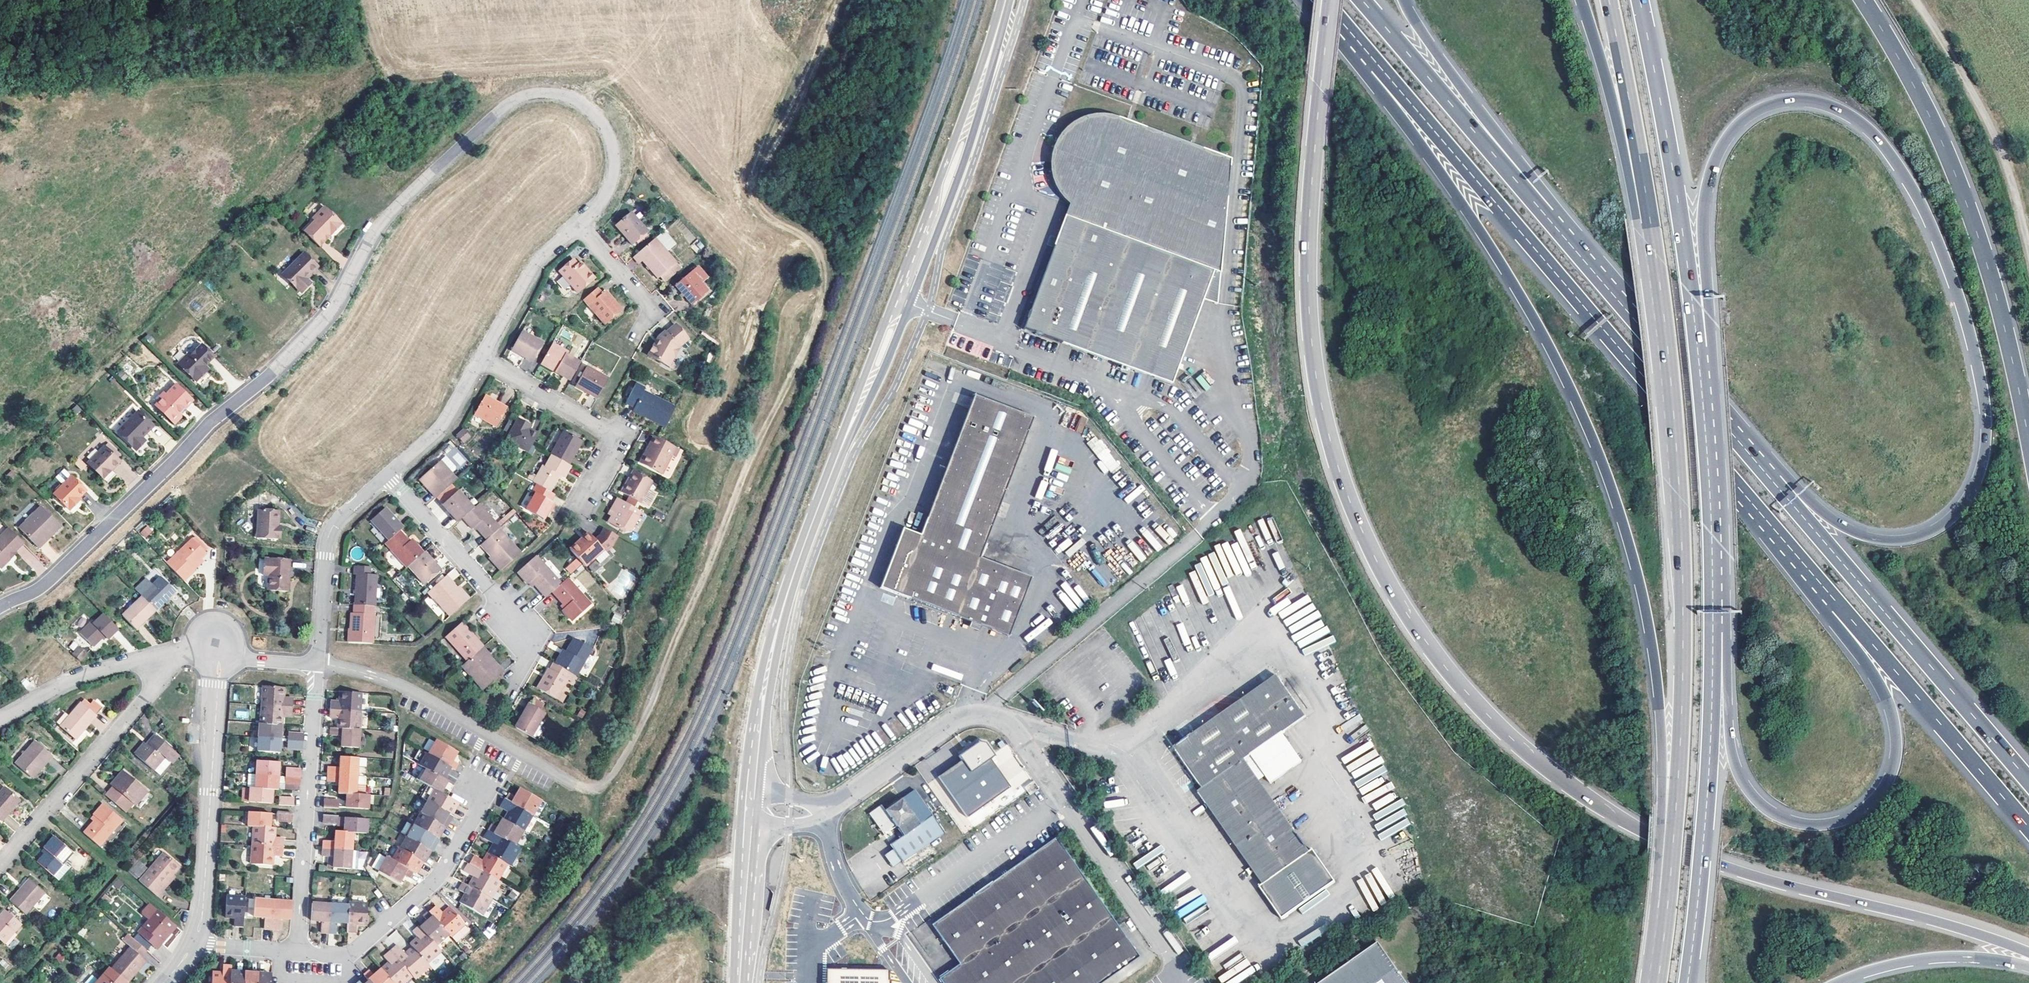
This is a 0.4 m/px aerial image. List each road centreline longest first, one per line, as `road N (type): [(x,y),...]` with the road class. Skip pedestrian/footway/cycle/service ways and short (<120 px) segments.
road 1 (motorway): [(1330,0),(1307,243),(1311,365),(1339,480),(1386,585),(1434,652),(1495,723),(1597,804),(1688,858),(2028,953)]
road 2 (motorway): [(1700,366),(1709,317),(1705,204),(1728,136),(1751,114),(1780,104),(1814,103),(1851,119),(1901,172),(1944,262),(1976,363),(1983,454),(1960,509),(1923,534),(1877,539),(1850,532),(1789,500)]
road 3 (residential): [(0,606),(51,579),(280,366),(329,315),(386,216),(520,97),(575,99),(611,137),(612,182),(580,224)]
road 4 (motorway): [(1370,53),(1531,316),(1574,404),(1632,568),(1676,814)]
road 5 (secondary): [(1006,0),(802,549),(766,677),(755,787)]
road 6 (track): [(749,171),(761,208),(809,240),(822,261),(814,332),(747,465),(627,752),(607,786),(576,785)]
road 7 (motorway): [(1635,129),(1679,494),(1676,814)]
road 8 (motorway): [(1739,486),(1885,694),(1895,730),(1884,793),(1859,814),(1828,825),(1794,823),(1760,803),(1731,738),(1713,631)]
road 9 (motorway): [(1370,53),(1739,486)]
road 10 (unclassified): [(1169,955),(1014,731),(994,715),(966,715),(831,806)]
road 11 (motorway): [(2028,447),(2010,353),(1952,173),(1864,0)]
road 12 (motorway): [(1739,486),(2028,829)]
road 13 (motorway): [(1789,500),(1541,207)]
road 14 (motorway): [(2028,784),(1789,500)]
road 15 (motorway): [(1700,366),(1640,0)]
road 16 (motorway): [(1687,982),(1706,821),(1713,631)]
road 17 (residential): [(197,942),(218,654)]
road 18 (residential): [(297,952),(317,664)]
road 19 (residential): [(317,664),(409,688),(576,785)]
road 20 (motorway): [(1541,207),(1361,0)]
road 21 (track): [(1916,0),(2000,144),(2028,246)]
road 22 (residential): [(297,952),(345,956),(435,882),(478,810),(476,788)]
road 23 (residential): [(157,656),(155,687),(0,868)]
road 24 (motorway): [(1713,631),(1700,366)]
road 25 (motorway): [(1541,207),(1401,0)]
road 26 (residential): [(482,357),(620,442),(587,505)]
road 27 (residential): [(387,477),(529,640)]
road 28 (residential): [(387,477),(327,538),(317,664)]
road 29 (motorway): [(1840,982),(1921,959),(2028,970)]
road 30 (track): [(725,910),(689,898),(665,900),(576,982)]
road 31 (residential): [(157,656),(96,671),(0,720)]
road 32 (motorway): [(1676,814),(1657,982)]
road 33 (residential): [(580,224),(537,261),(482,357)]
road 34 (residential): [(482,357),(444,424),(387,477)]
road 35 (secondary): [(752,833),(740,982)]
road 36 (motorway): [(1580,0),(1607,87),(1635,129)]
road 37 (motorway): [(1609,0),(1635,129)]
road 38 (unclassified): [(869,921),(836,866),(831,806)]

